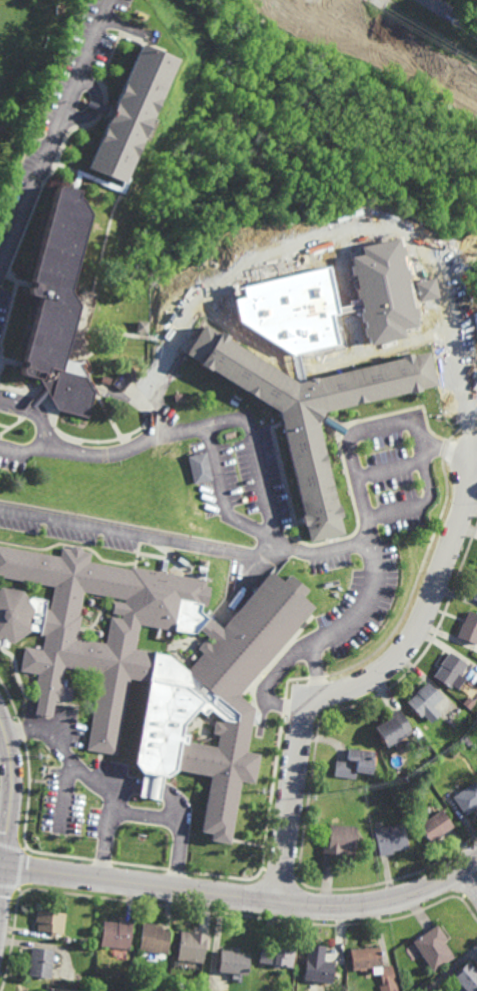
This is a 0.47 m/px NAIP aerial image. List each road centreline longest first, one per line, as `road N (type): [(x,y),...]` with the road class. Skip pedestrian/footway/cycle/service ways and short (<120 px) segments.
road 1 (residential): [(279,903),(303,713),(314,700),(365,682),(404,651),(476,472)]
road 2 (residential): [(476,859),(405,898),(331,907),(7,866)]
road 3 (residential): [(0,711),(16,784),(7,866)]

